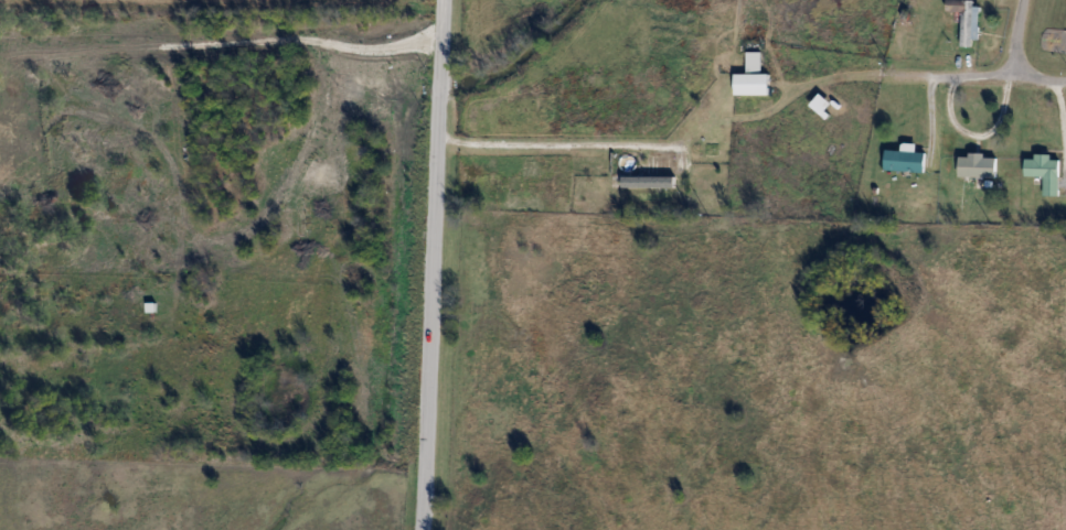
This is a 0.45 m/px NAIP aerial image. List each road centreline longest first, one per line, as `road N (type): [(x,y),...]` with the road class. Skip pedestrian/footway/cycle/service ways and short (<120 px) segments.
road 1 (residential): [(422,529),(441,0)]
road 2 (residential): [(1065,80),(878,75)]

